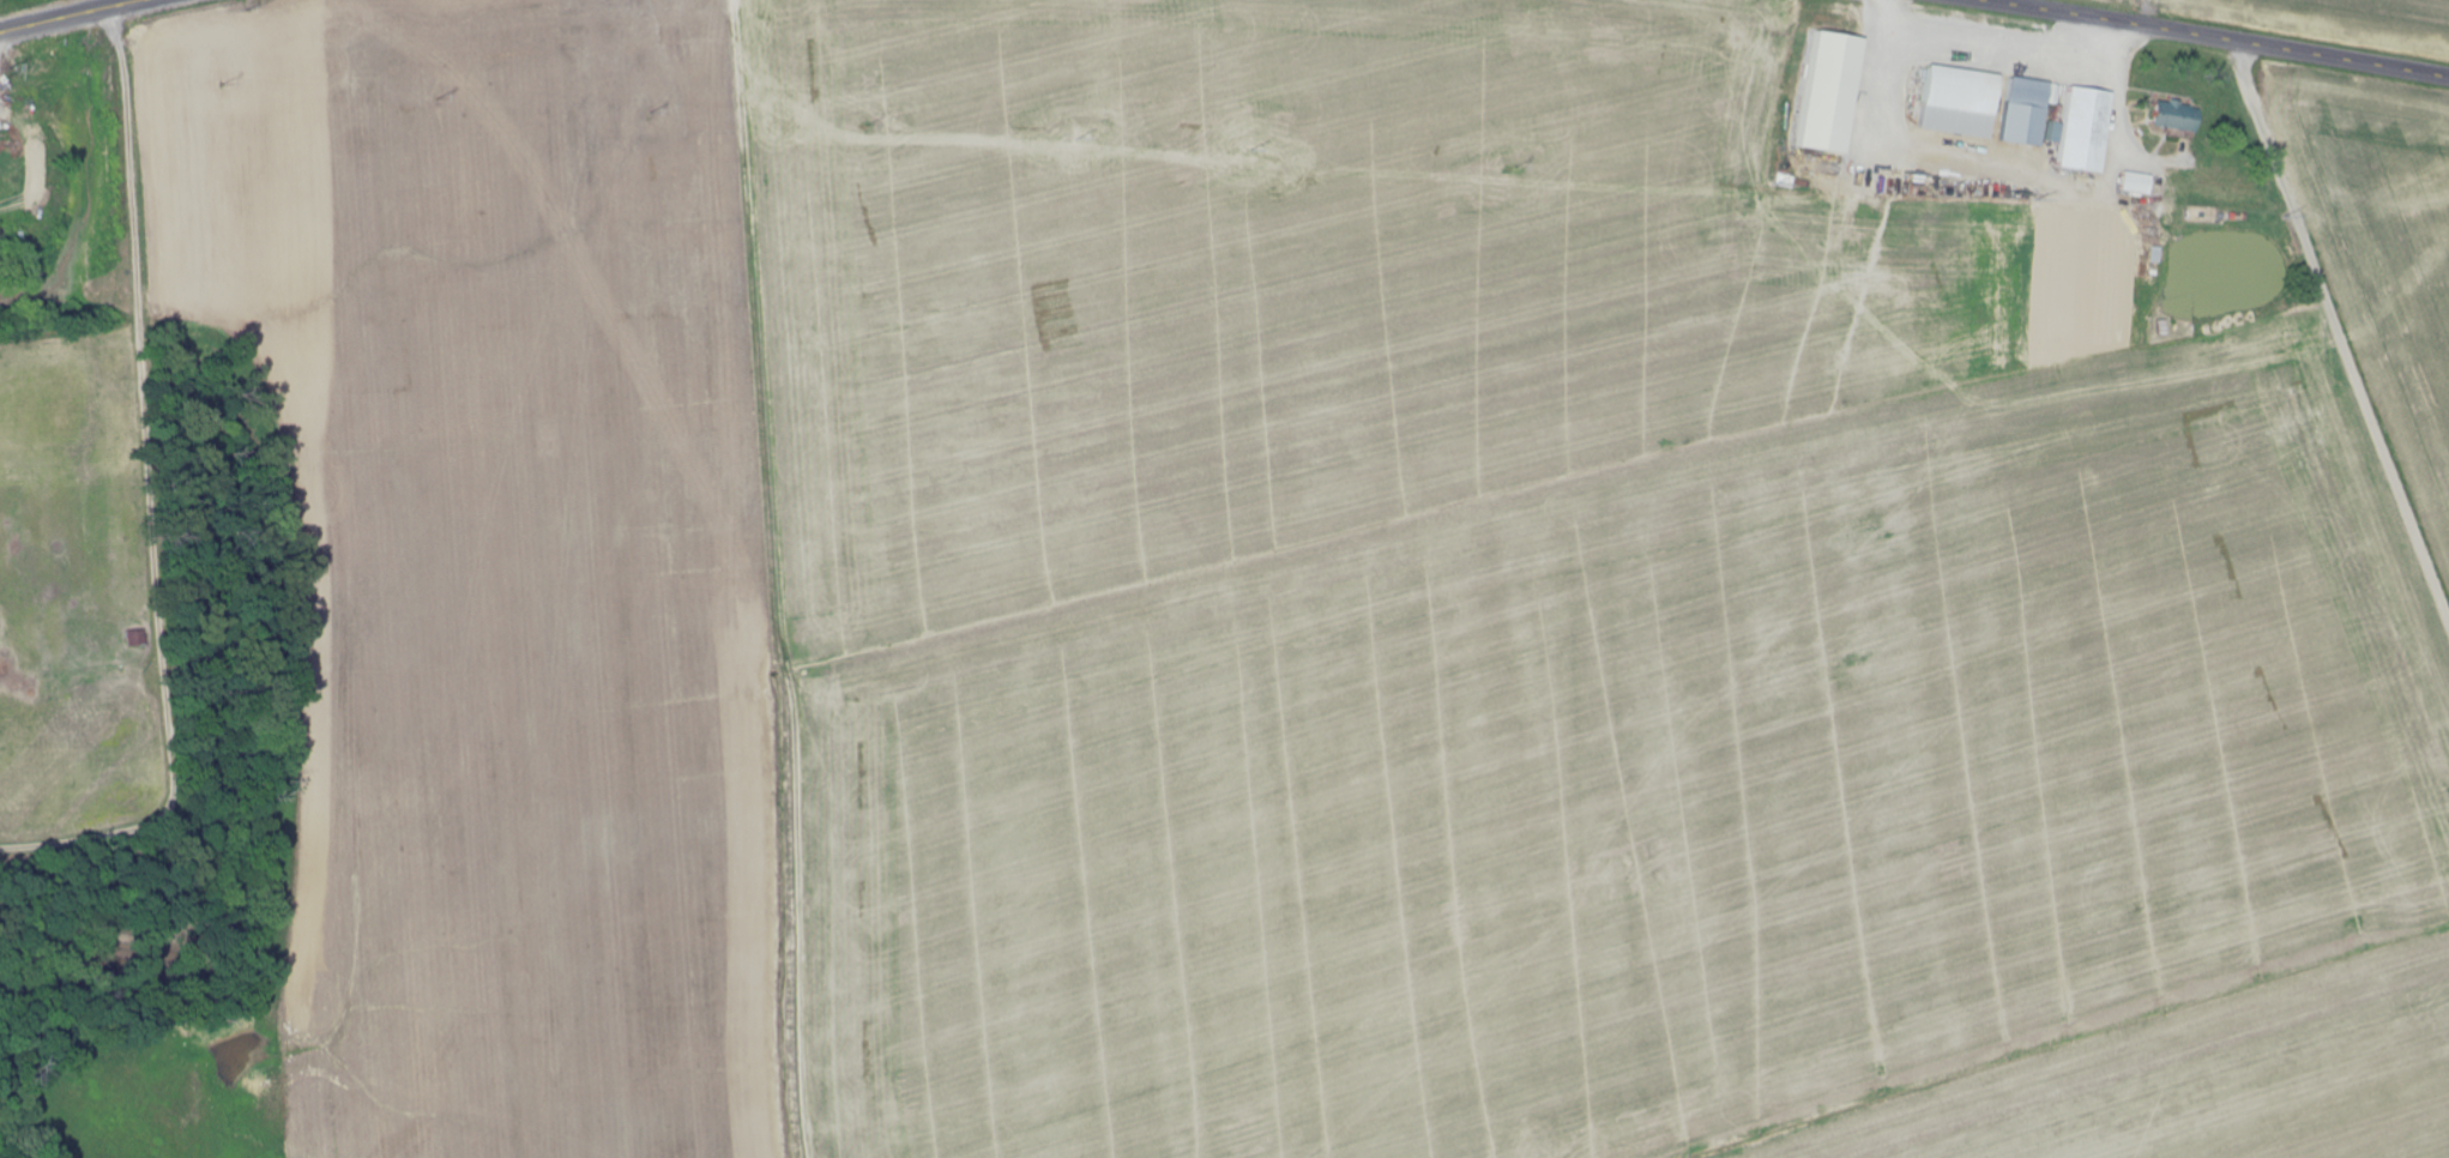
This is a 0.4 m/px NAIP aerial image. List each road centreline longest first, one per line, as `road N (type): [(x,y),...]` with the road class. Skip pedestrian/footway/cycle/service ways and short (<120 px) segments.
road 1 (residential): [(2448,607),(2258,109),(2248,44)]
road 2 (secondary): [(1961,0),(2448,79)]
road 3 (secondary): [(0,37),(165,0)]

